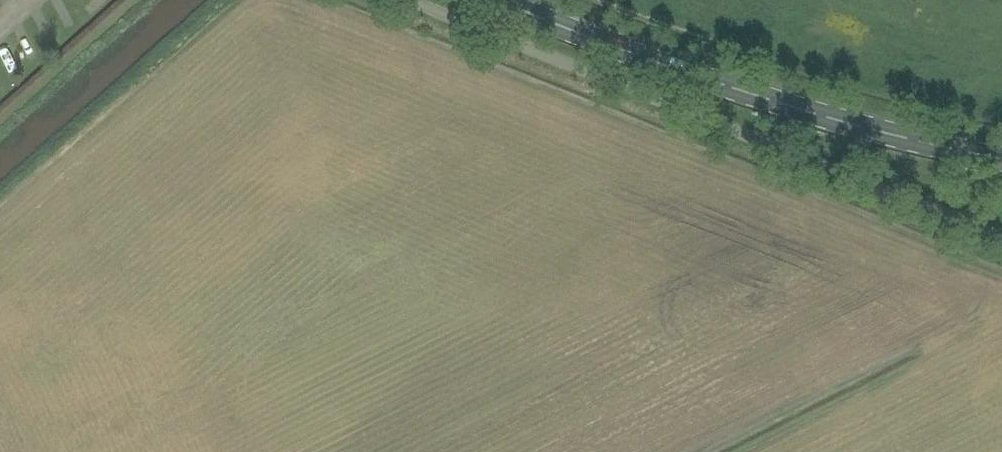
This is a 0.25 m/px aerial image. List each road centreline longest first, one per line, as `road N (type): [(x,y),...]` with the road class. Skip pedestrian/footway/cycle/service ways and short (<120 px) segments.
road 1 (unclassified): [(1001,237),(410,0)]
road 2 (primary): [(501,0),(731,94),(1001,160)]

